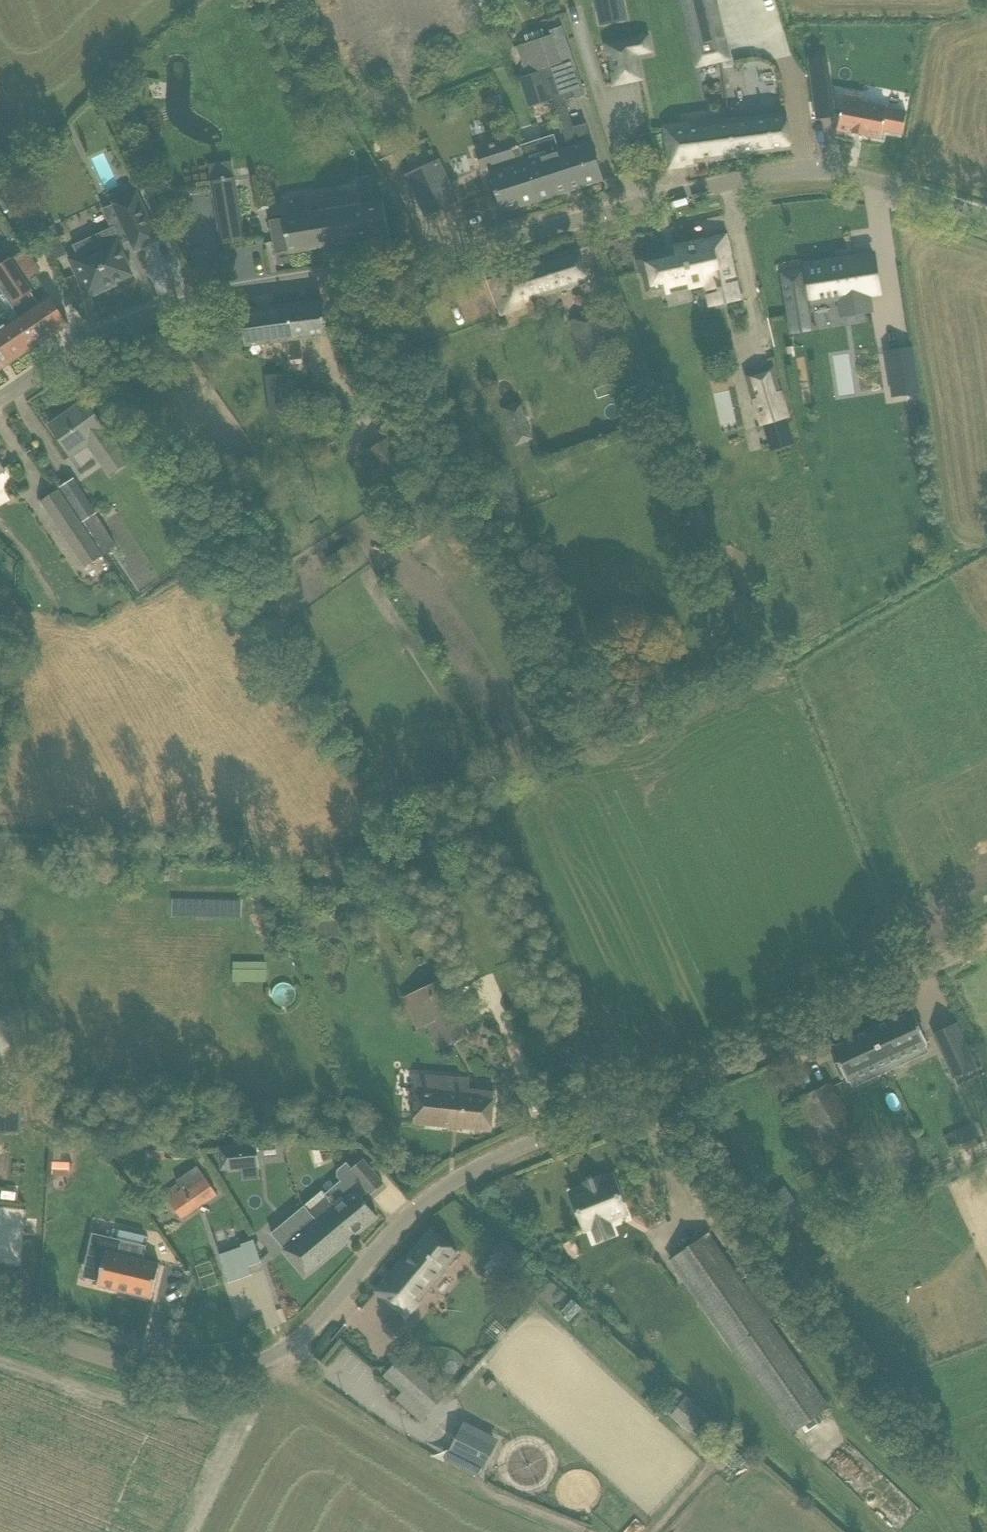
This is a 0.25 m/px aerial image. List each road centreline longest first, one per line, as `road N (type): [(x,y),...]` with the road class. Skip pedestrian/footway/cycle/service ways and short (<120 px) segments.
road 1 (unclassified): [(0,1327),(130,1367),(194,1371),(274,1339),(449,1161),(678,1072),(986,923)]
road 2 (unclassified): [(986,214),(870,172),(784,163),(172,298),(71,343),(0,388)]

